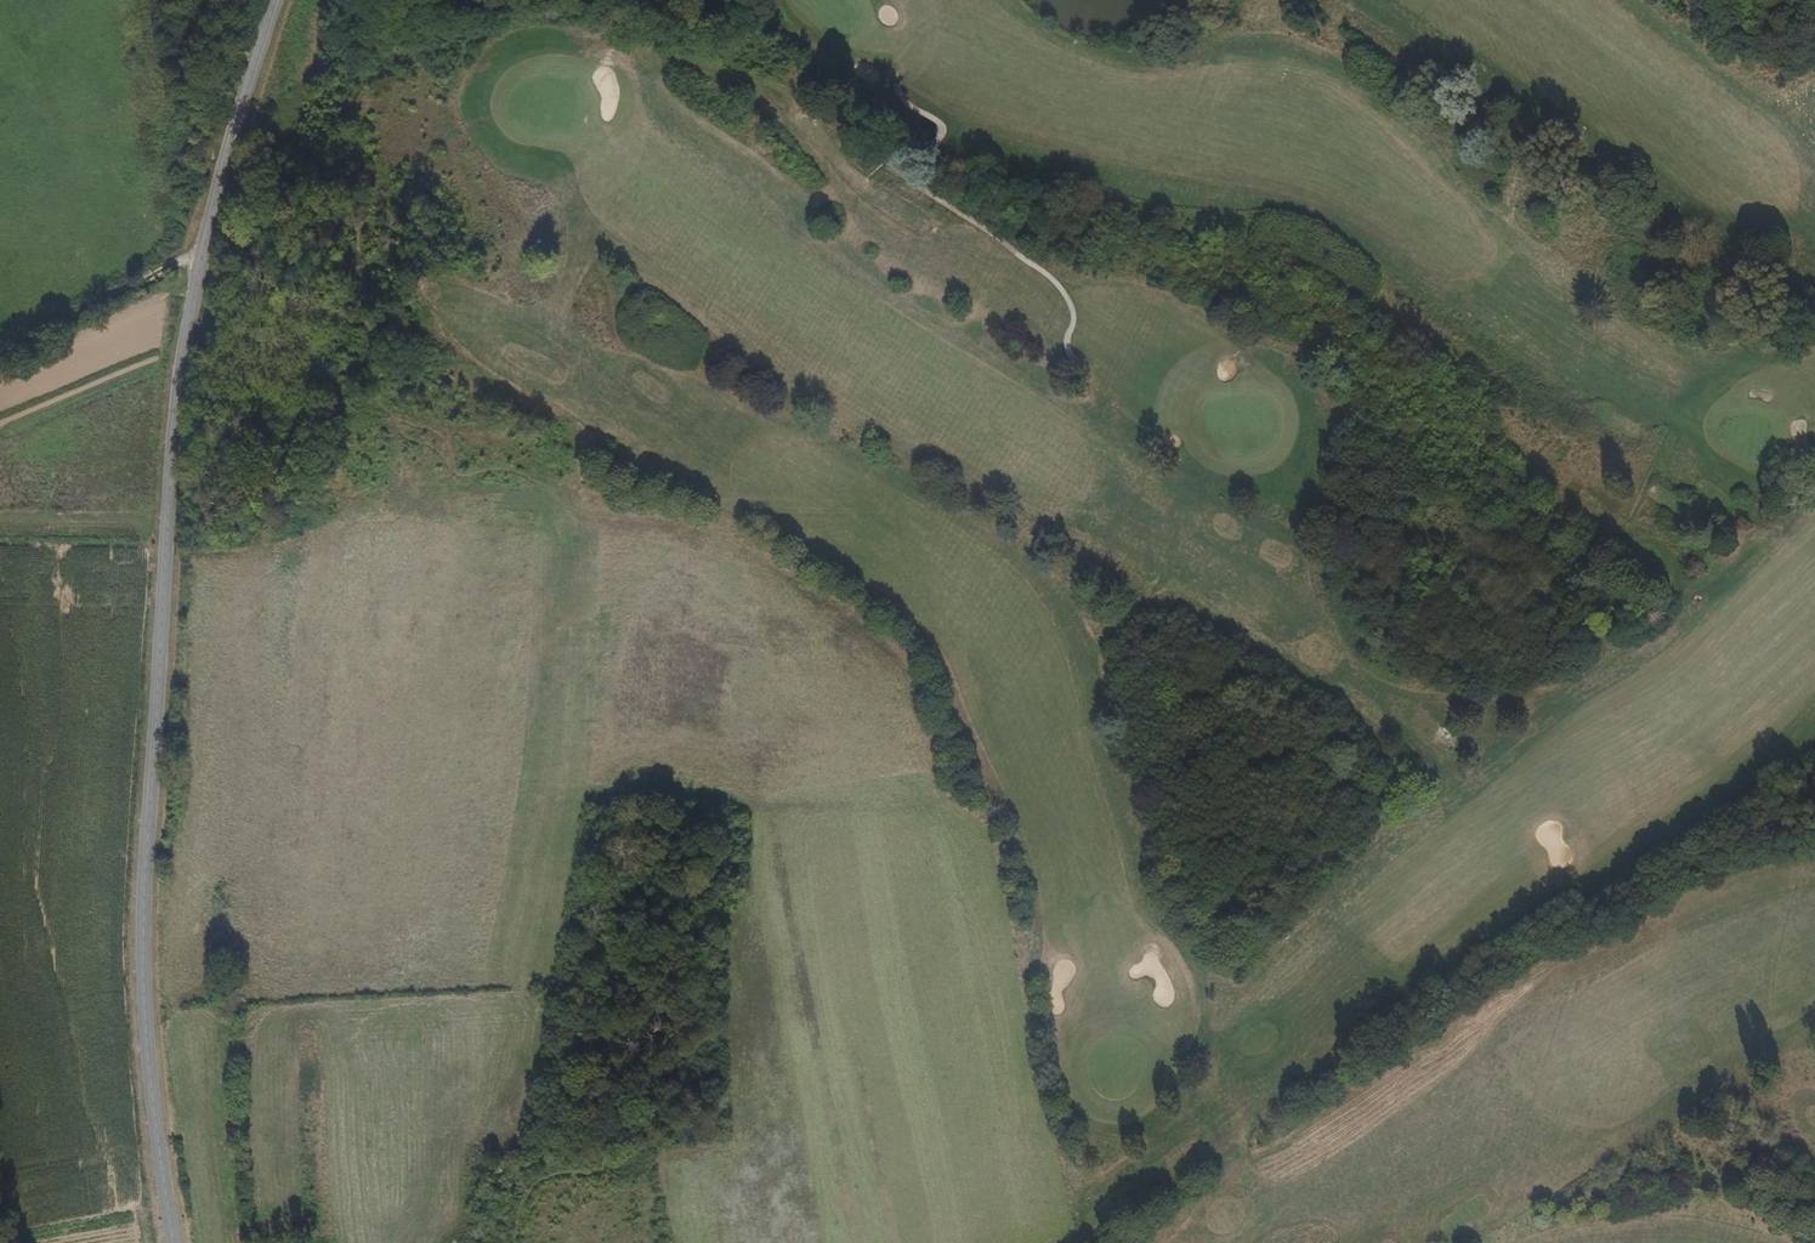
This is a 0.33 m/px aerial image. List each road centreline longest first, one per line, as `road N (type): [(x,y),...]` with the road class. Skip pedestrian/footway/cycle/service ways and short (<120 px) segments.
road 1 (tertiary): [(175,1242),(152,1085),(144,940),(171,464),(205,238),(276,0)]
road 2 (track): [(1081,1242),(1583,901),(1729,818),(1814,745)]
road 3 (track): [(201,257),(0,353)]

